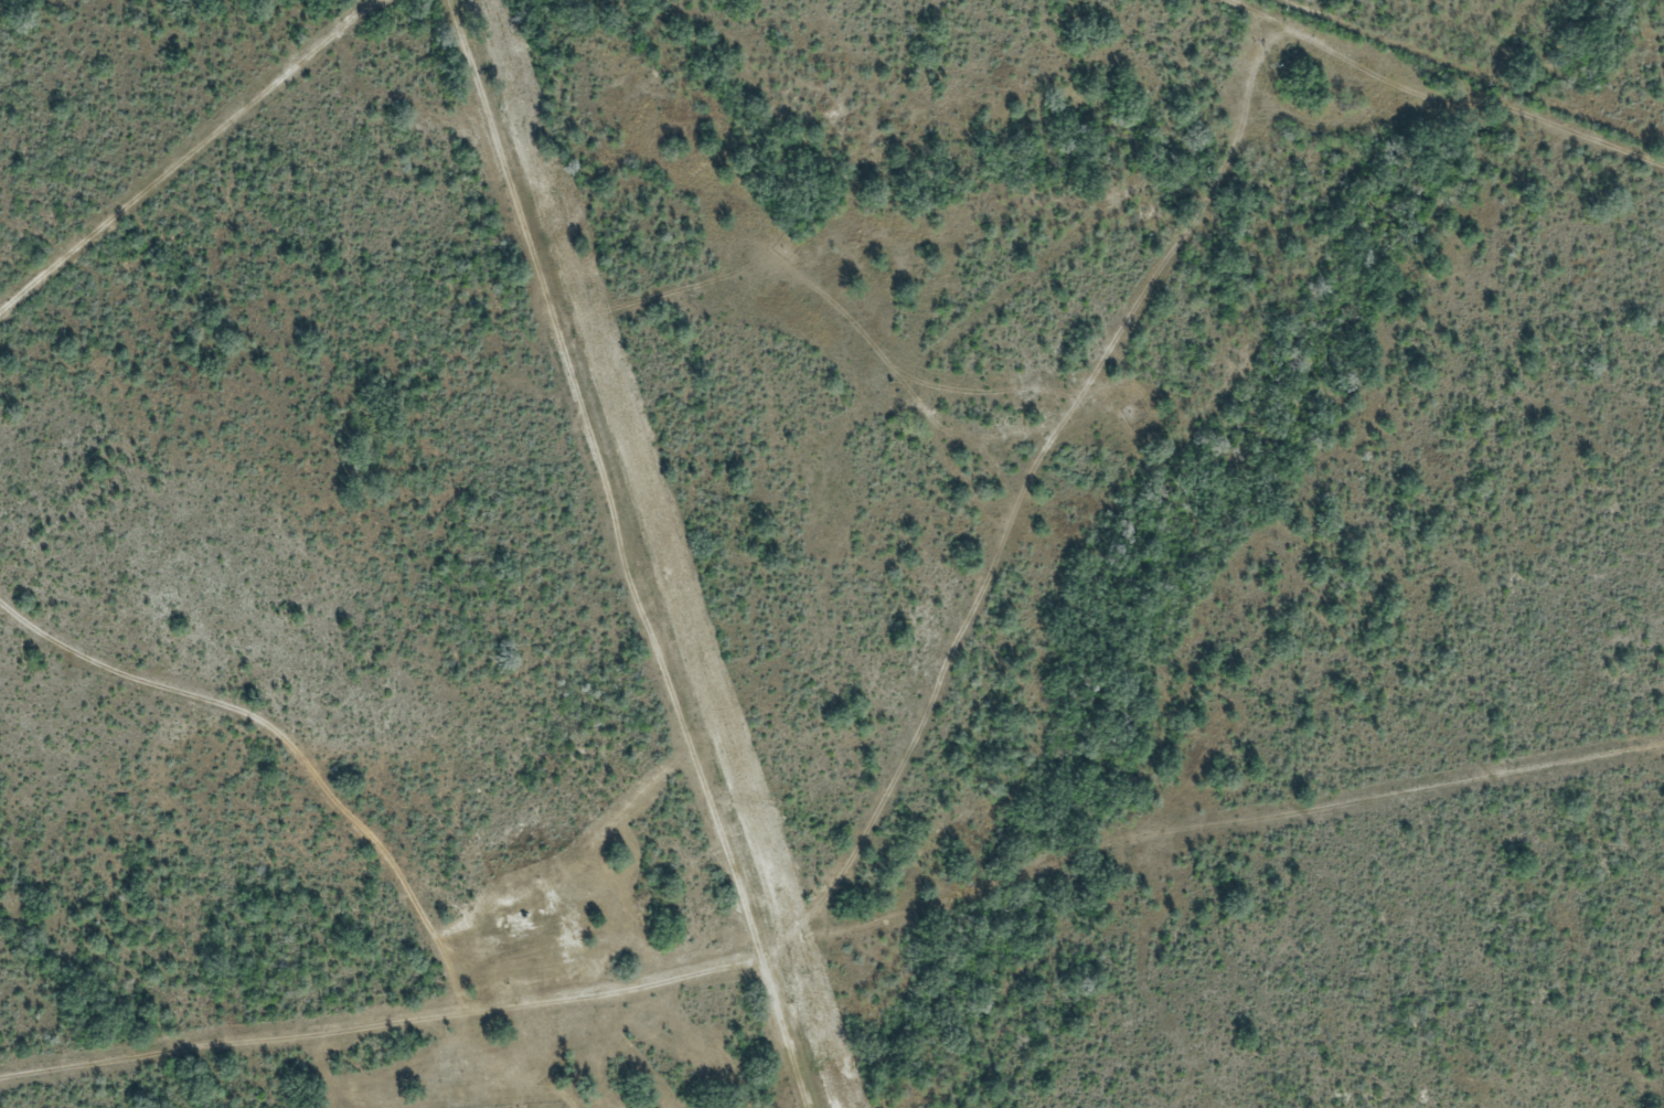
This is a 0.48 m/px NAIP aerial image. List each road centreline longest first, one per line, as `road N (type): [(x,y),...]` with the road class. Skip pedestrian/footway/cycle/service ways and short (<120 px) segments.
road 1 (track): [(0,308),(374,0)]

